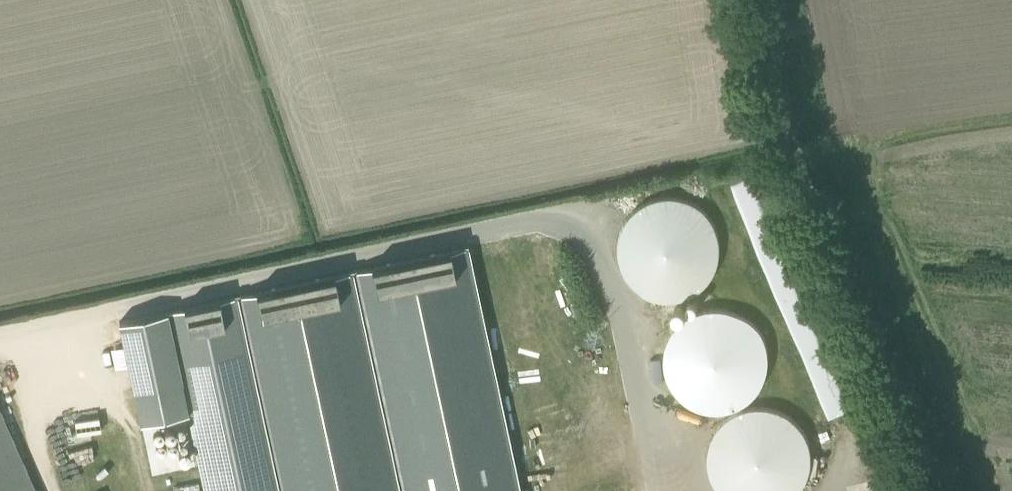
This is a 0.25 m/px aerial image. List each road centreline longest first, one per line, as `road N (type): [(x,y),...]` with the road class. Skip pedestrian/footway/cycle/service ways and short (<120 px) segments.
road 1 (unclassified): [(937,490),(794,150),(769,0)]

